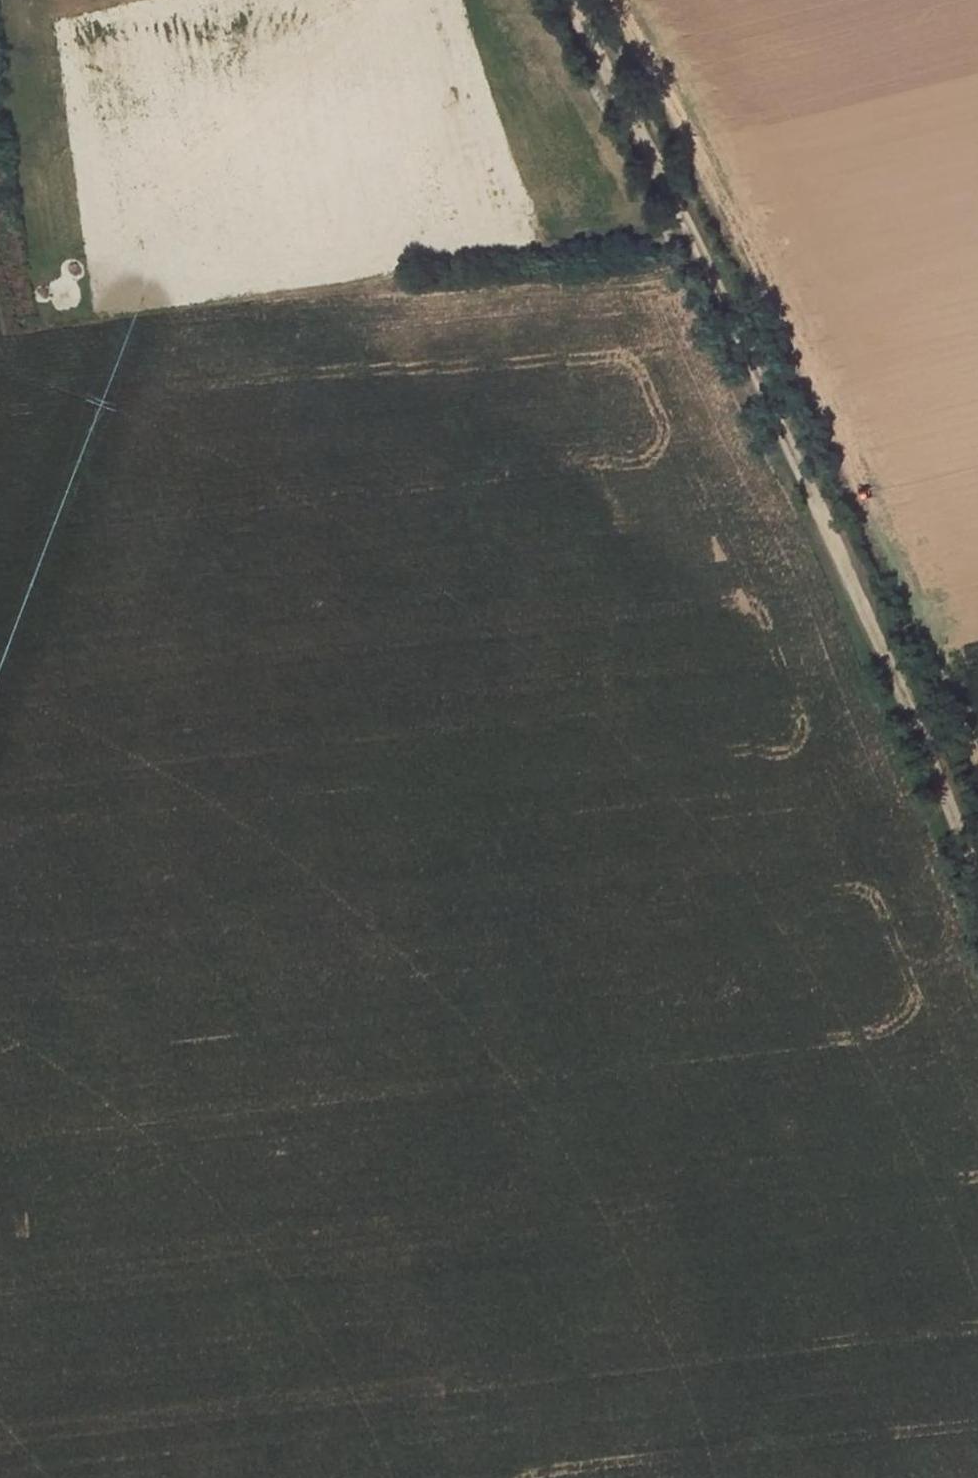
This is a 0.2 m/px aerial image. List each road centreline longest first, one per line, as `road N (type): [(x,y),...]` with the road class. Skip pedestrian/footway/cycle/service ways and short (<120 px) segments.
road 1 (track): [(977,901),(779,438),(553,0)]

